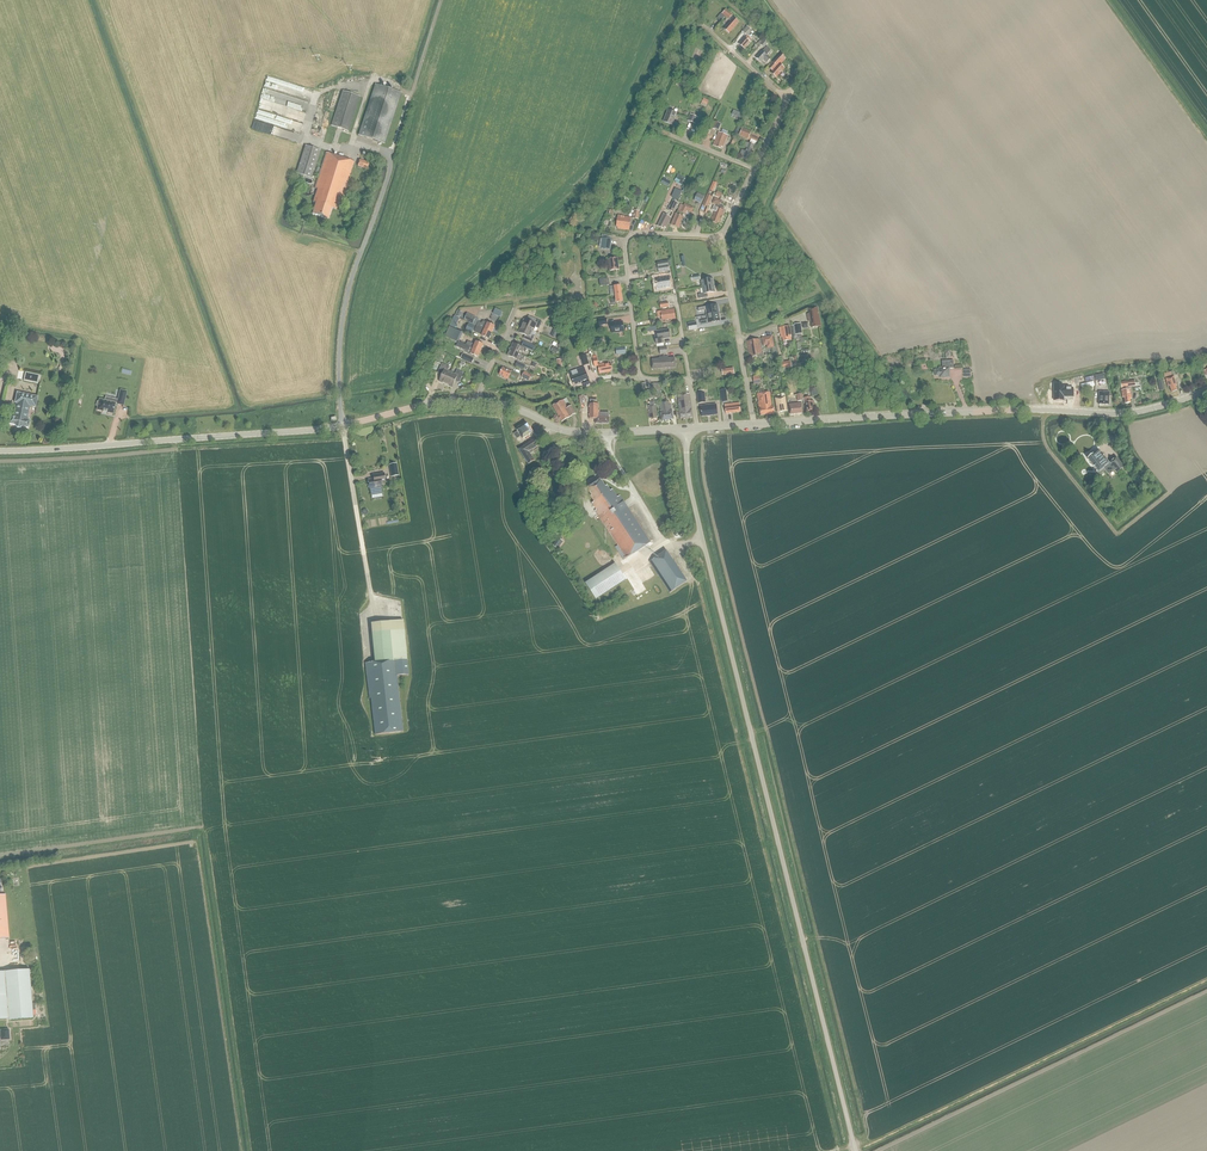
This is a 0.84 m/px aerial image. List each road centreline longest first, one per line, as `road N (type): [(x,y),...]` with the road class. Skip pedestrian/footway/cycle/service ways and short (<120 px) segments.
road 1 (unclassified): [(855,1150),(692,497),(686,429)]
road 2 (tertiary): [(0,452),(342,427)]
road 3 (tertiary): [(1030,409),(754,425)]
road 4 (residential): [(640,378),(625,243),(633,234),(721,237)]
road 5 (tertiary): [(686,429),(574,433),(475,402)]
road 6 (tertiary): [(1030,409),(1130,413),(1206,390)]
road 7 (residential): [(755,170),(786,98),(711,32)]
road 8 (tertiary): [(475,402),(342,427)]

